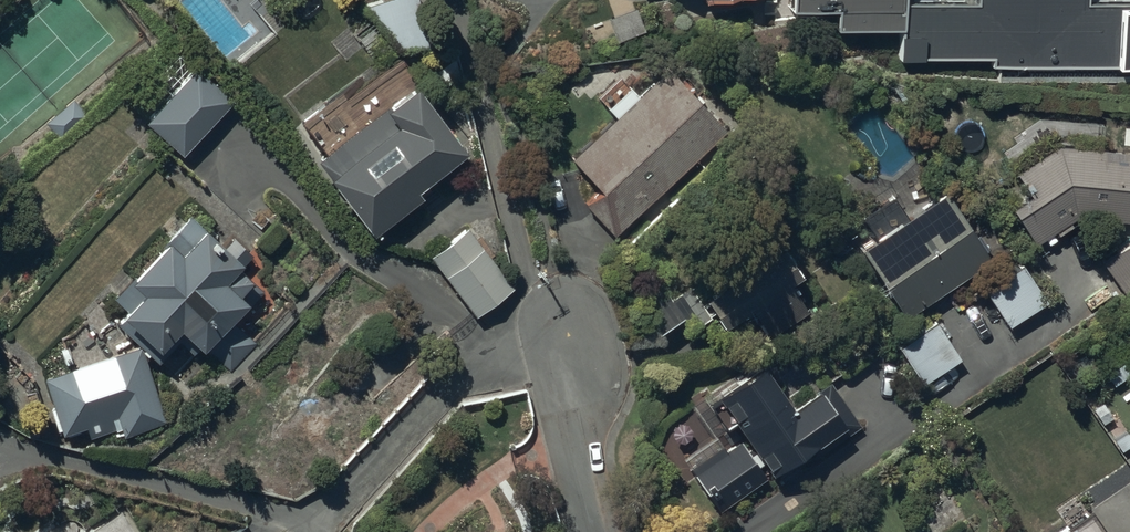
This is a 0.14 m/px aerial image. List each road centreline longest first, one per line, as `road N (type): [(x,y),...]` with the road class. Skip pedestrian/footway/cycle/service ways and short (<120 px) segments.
road 1 (residential): [(580,336),(571,436),(596,531)]

